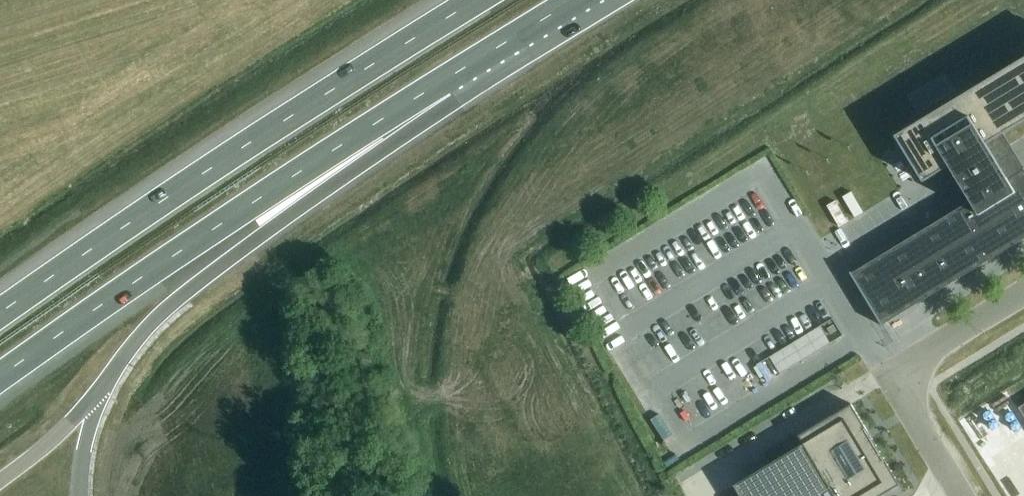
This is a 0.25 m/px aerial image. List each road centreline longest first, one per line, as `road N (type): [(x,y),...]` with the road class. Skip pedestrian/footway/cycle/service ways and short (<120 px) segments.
road 1 (motorway): [(476,0),(184,185),(0,315)]
road 2 (motorway): [(0,378),(443,82)]
road 3 (motorway): [(98,394),(170,309),(350,173),(443,82)]
road 4 (residential): [(1023,296),(940,347),(917,379),(918,417),(960,495)]
road 5 (motorway): [(443,82),(579,0)]

